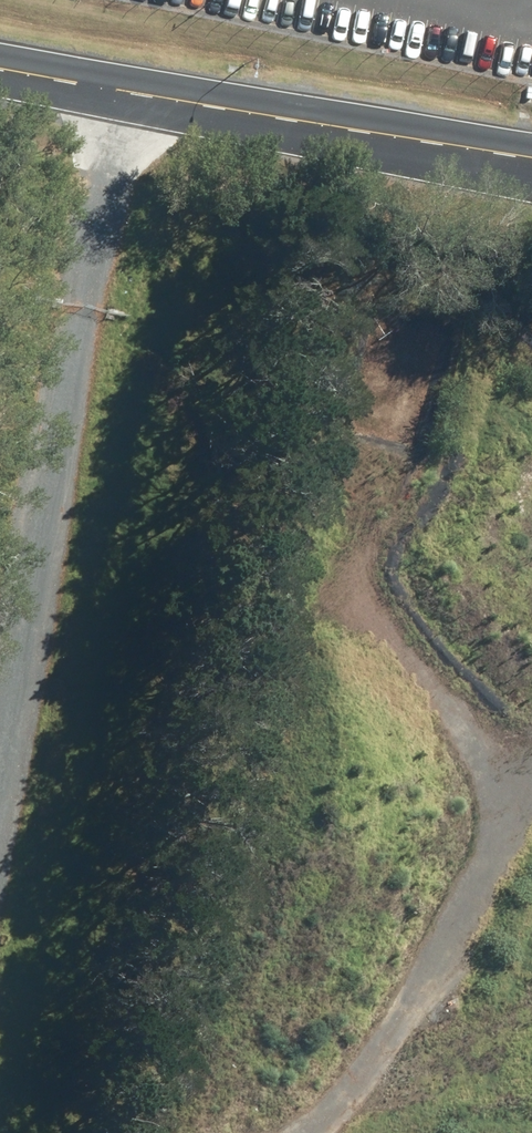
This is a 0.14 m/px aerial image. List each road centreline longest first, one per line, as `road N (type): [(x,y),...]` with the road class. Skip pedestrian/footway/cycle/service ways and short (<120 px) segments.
road 1 (track): [(313,1132),(345,1080),(464,687),(469,618),(447,533)]
road 2 (unclassified): [(0,61),(531,162)]
road 3 (track): [(0,608),(115,84)]

